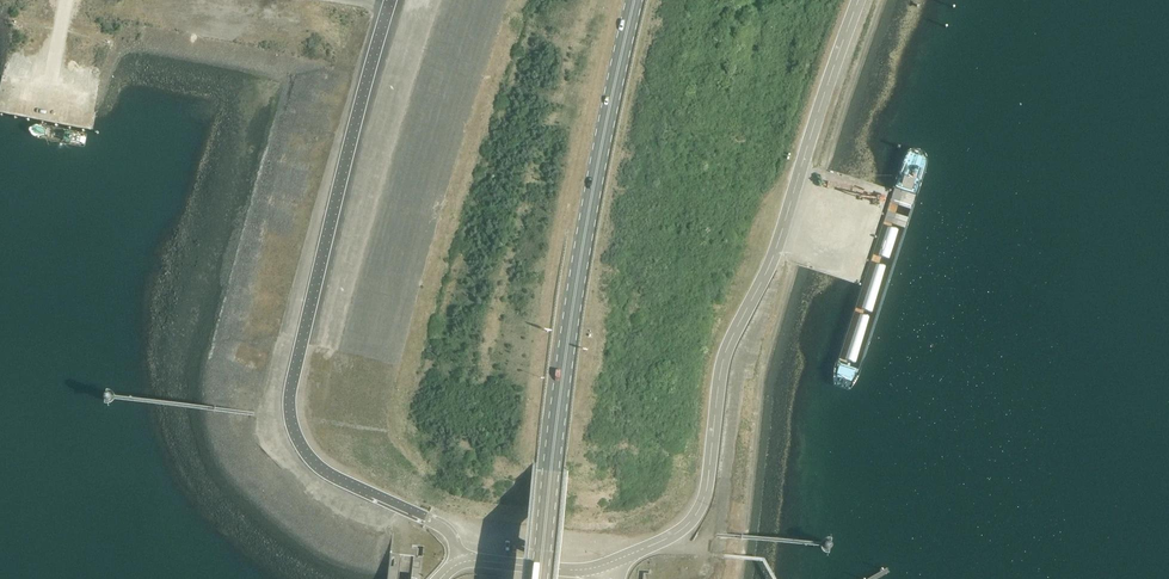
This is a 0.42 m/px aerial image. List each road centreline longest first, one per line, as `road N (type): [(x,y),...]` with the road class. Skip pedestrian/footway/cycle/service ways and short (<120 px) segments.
road 1 (unclassified): [(462,560),(427,518),(325,472),(298,442),(290,413),(389,0)]
road 2 (unclassified): [(602,566),(675,533),(700,508),(724,349),(772,258),(857,0)]
road 3 (primary): [(538,578),(576,265),(633,0)]
road 4 (unclassified): [(602,566),(462,560)]

